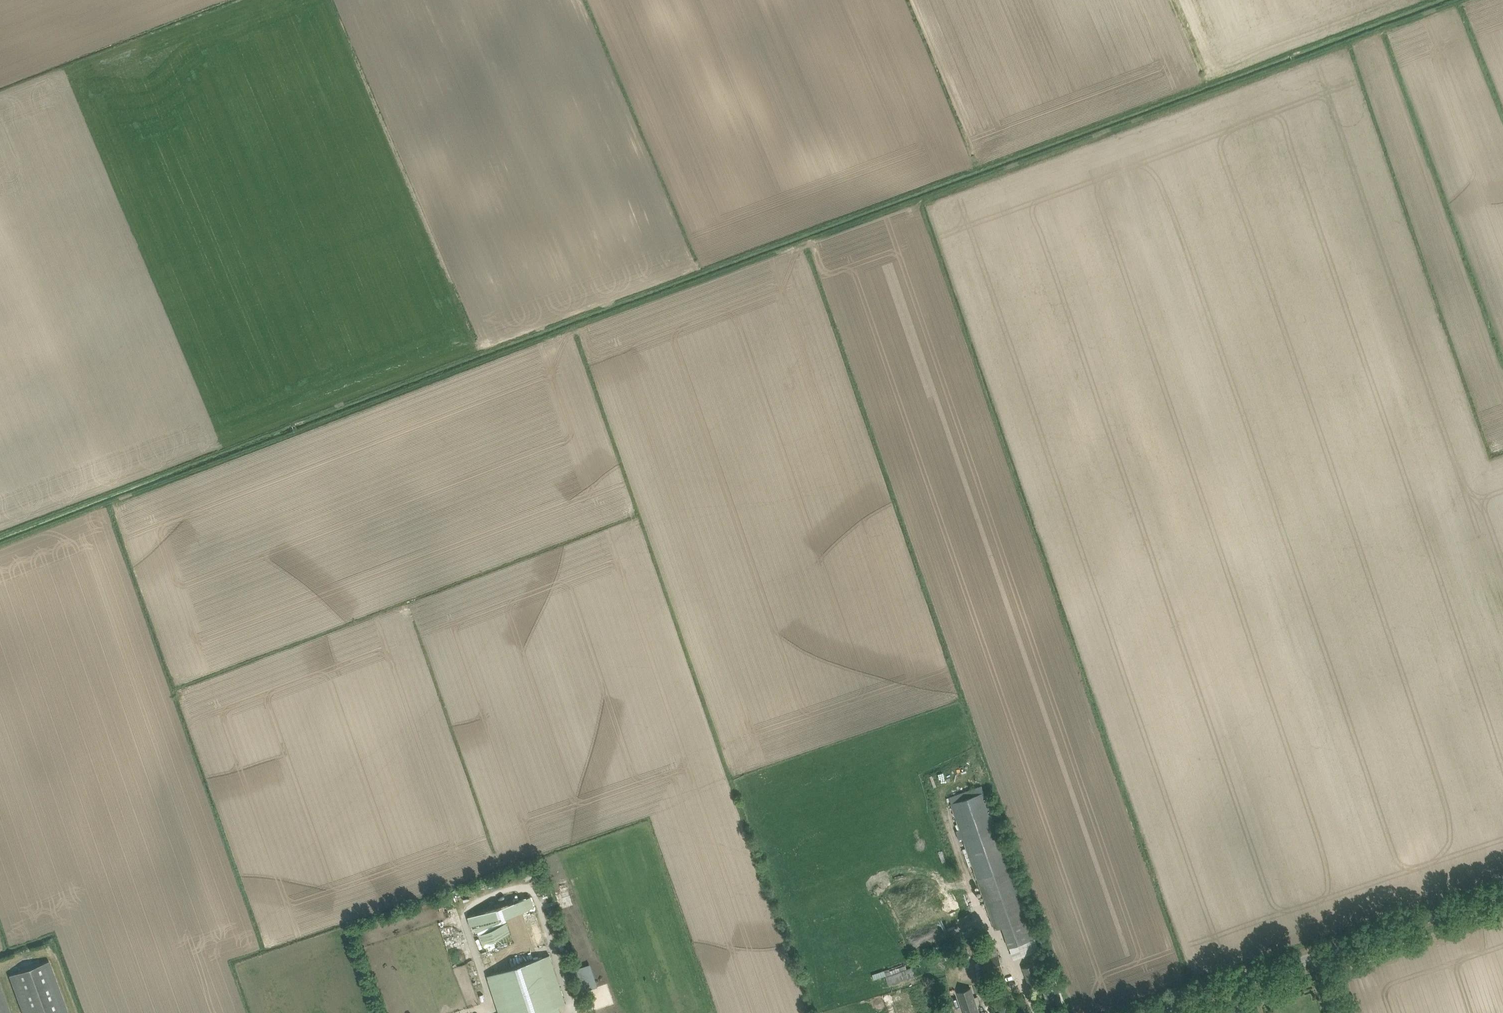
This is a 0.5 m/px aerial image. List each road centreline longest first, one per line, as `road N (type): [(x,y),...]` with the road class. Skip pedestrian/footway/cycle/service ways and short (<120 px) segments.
road 1 (unclassified): [(1164,1012),(1502,893)]

